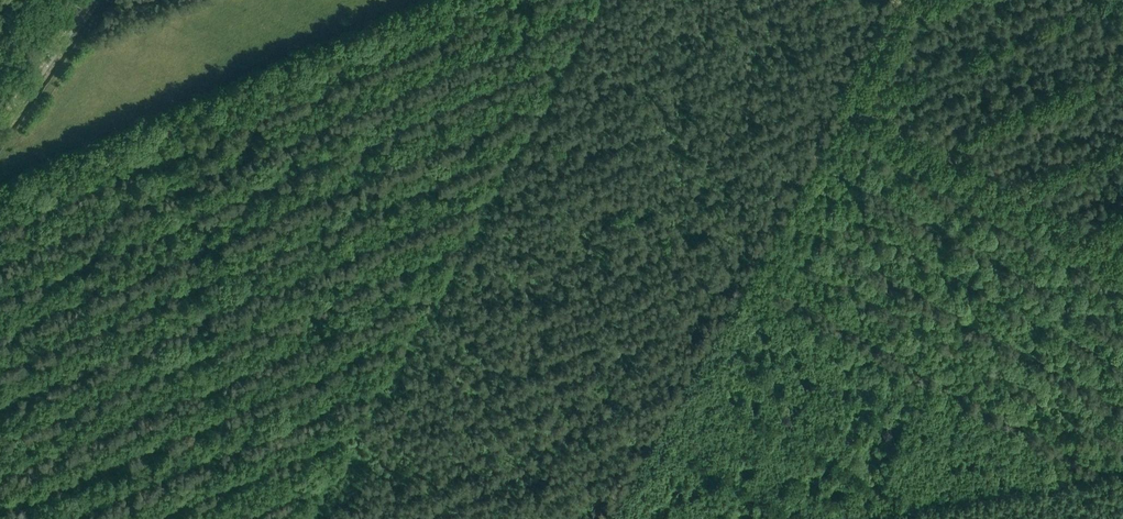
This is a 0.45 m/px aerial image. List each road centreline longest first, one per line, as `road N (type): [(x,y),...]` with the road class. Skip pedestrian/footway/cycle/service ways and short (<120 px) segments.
road 1 (track): [(1122,261),(846,106),(608,518)]
road 2 (track): [(0,123),(86,0)]
road 3 (track): [(907,0),(846,106)]

